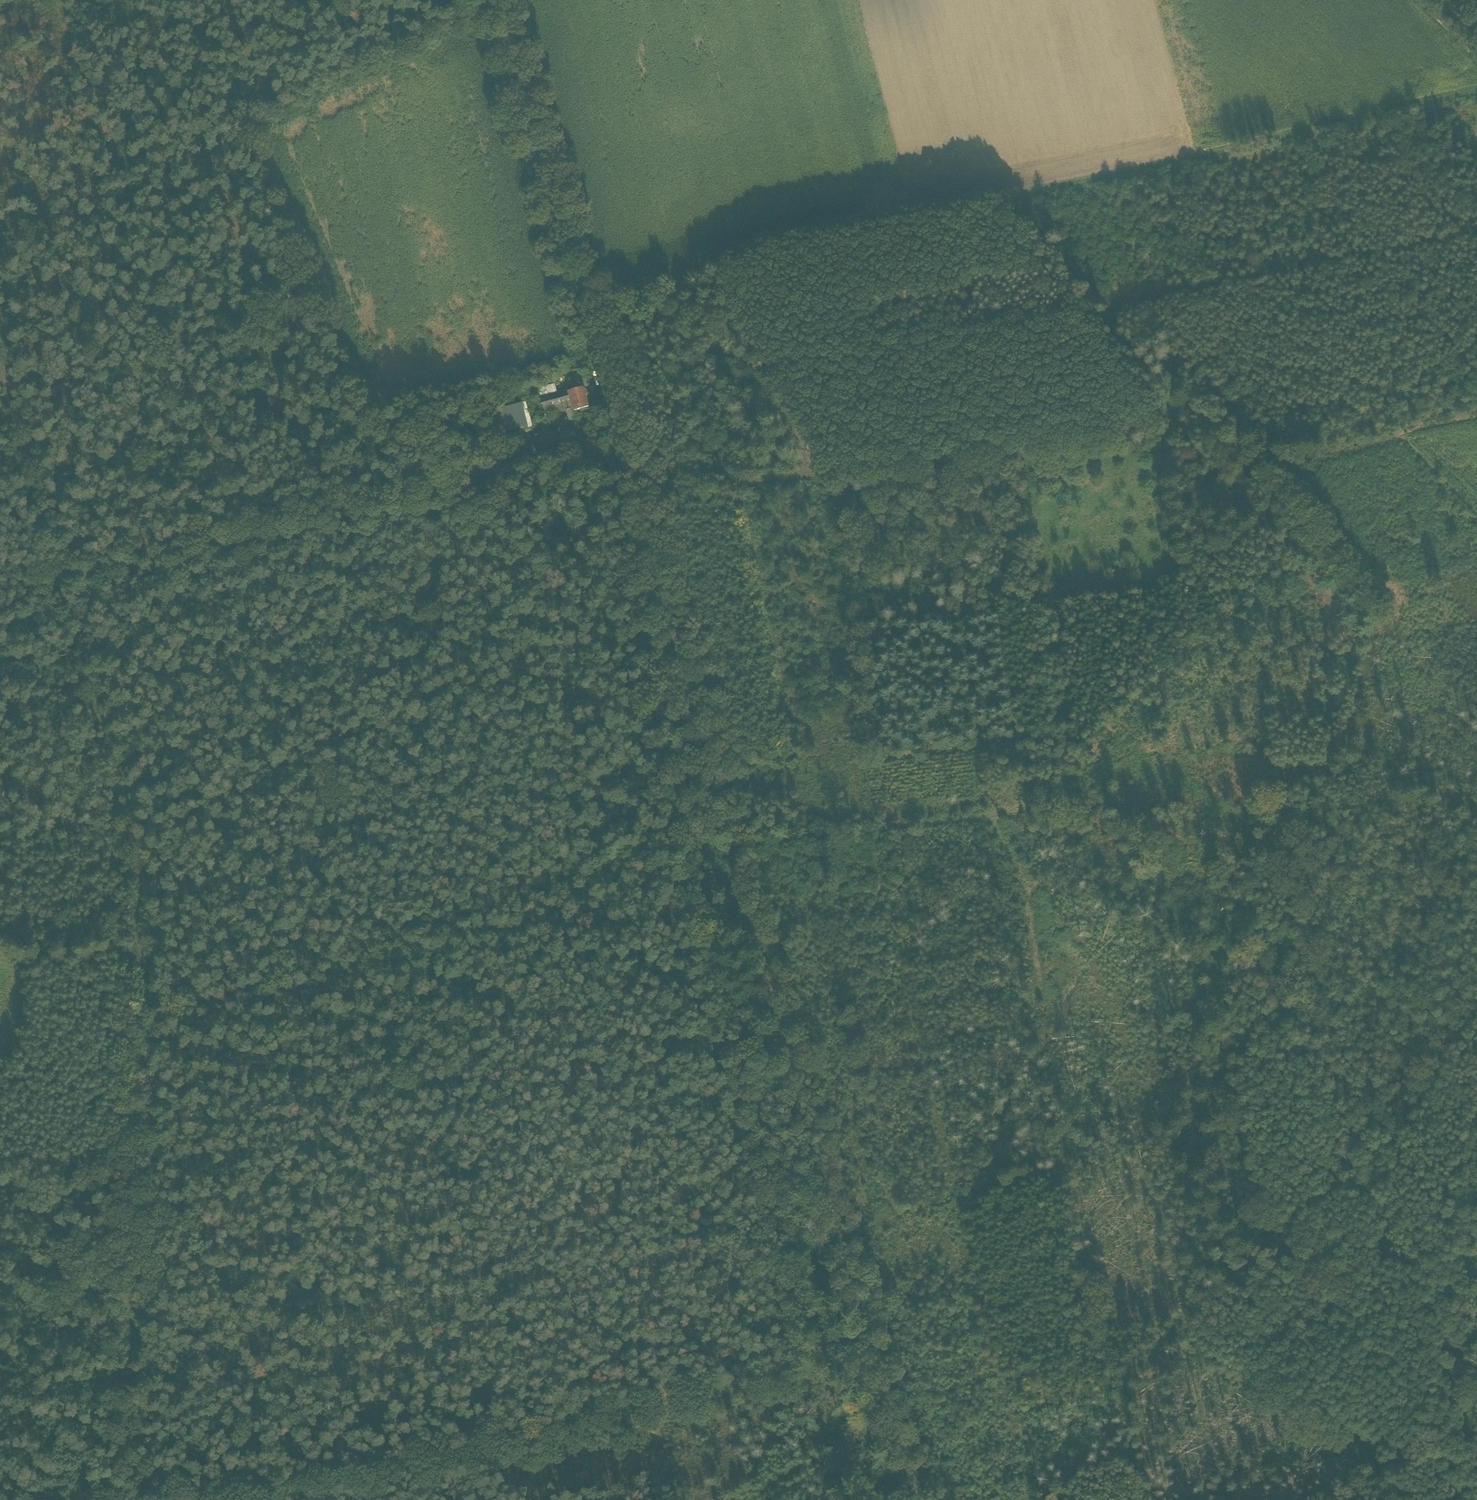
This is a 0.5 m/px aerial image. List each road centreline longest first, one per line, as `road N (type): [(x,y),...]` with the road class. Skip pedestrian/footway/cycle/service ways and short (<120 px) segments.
road 1 (unclassified): [(499,0),(917,1499)]
road 2 (track): [(59,579),(143,883),(122,1499)]
road 3 (track): [(582,297),(1476,89)]
road 4 (track): [(138,1029),(729,826)]
road 5 (track): [(626,450),(462,494),(59,579)]
road 6 (track): [(0,370),(59,579)]
road 7 (track): [(0,230),(121,172)]

